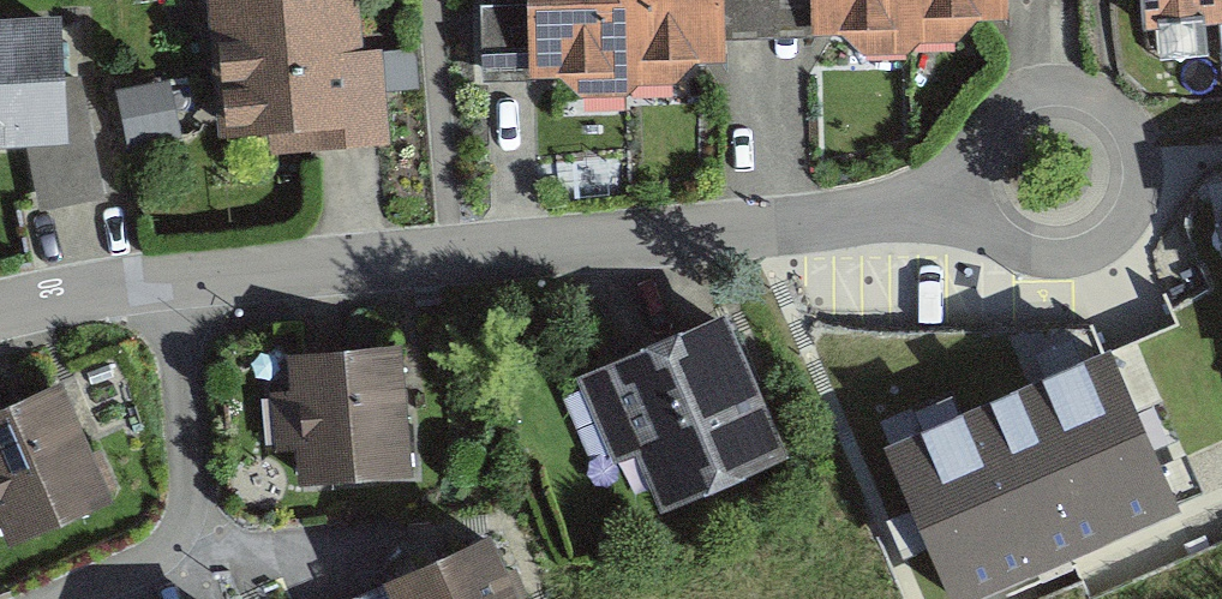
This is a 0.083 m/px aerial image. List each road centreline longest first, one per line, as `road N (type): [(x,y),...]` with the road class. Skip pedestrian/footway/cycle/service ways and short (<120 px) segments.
road 1 (residential): [(0,314),(85,294),(999,193)]
road 2 (residential): [(999,193),(1021,222),(1056,232),(1102,204),(1110,169),(1079,124),(1042,119),(1009,138),(996,174)]

